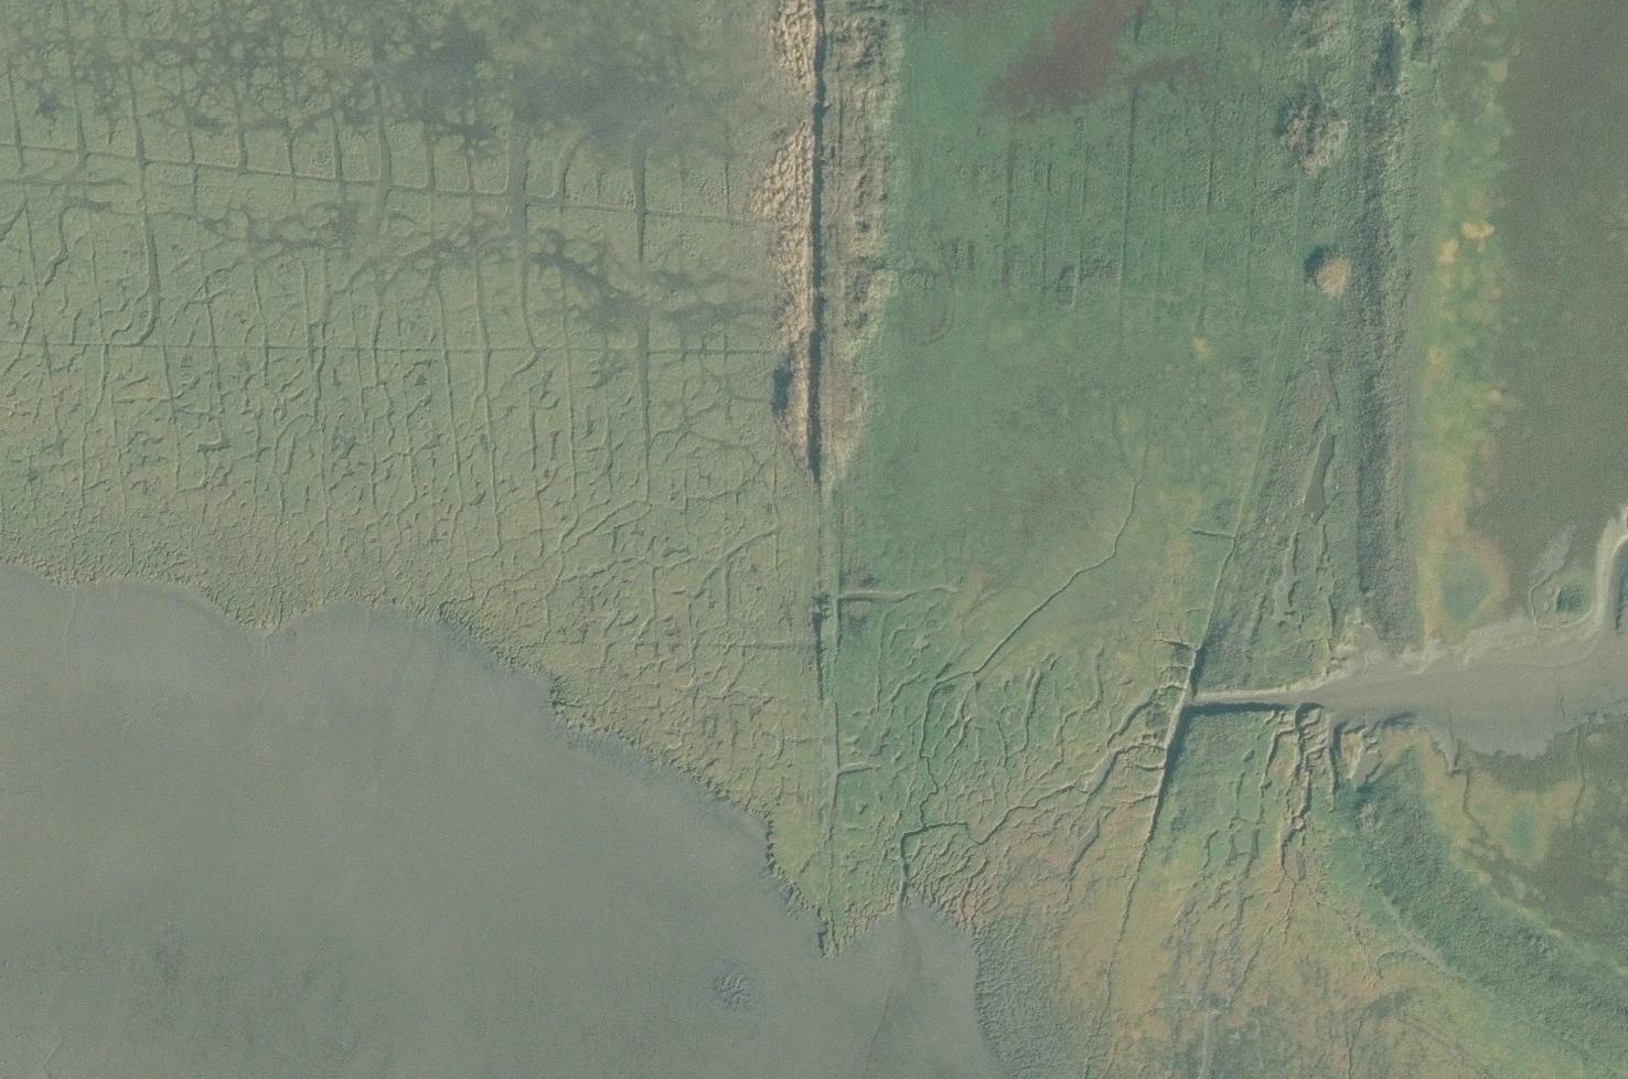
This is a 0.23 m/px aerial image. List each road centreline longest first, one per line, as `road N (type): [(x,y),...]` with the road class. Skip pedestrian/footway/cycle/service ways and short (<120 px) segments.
road 1 (track): [(1627,1031),(1546,992),(1461,929),(1401,853),(1382,806)]

